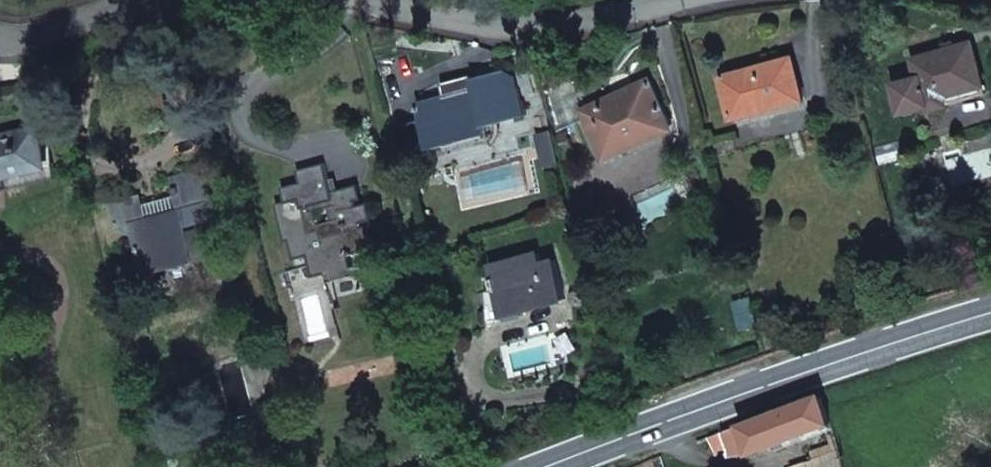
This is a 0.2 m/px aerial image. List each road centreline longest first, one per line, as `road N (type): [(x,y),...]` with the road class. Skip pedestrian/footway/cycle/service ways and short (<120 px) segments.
road 1 (primary): [(545,466),(990,312)]
road 2 (residential): [(660,0),(569,21),(353,0)]
road 3 (residential): [(140,0),(38,33),(0,32)]

